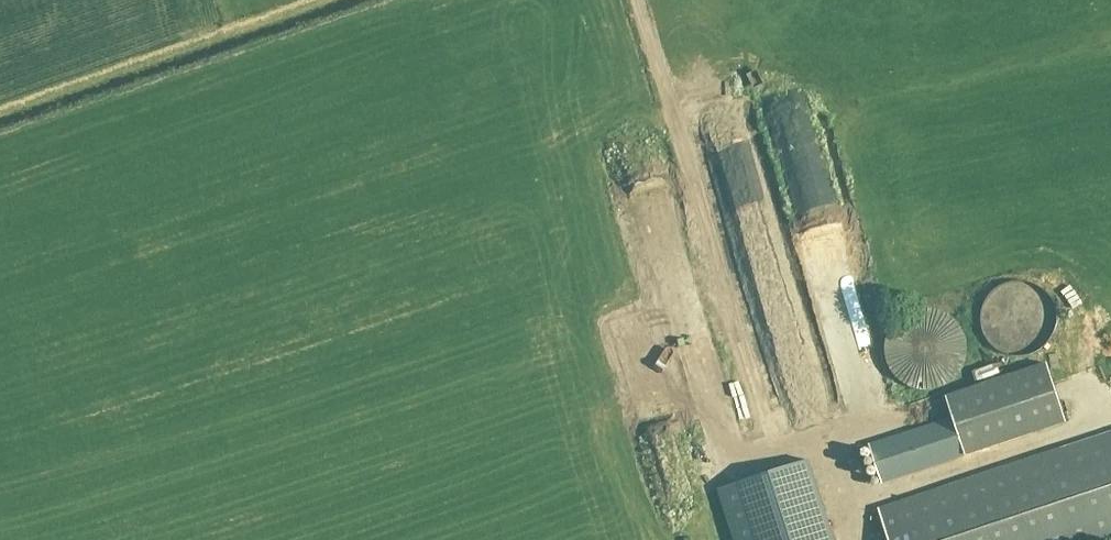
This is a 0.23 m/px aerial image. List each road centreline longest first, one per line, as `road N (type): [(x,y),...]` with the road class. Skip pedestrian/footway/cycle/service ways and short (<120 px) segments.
road 1 (track): [(639,0),(775,439),(826,446)]

